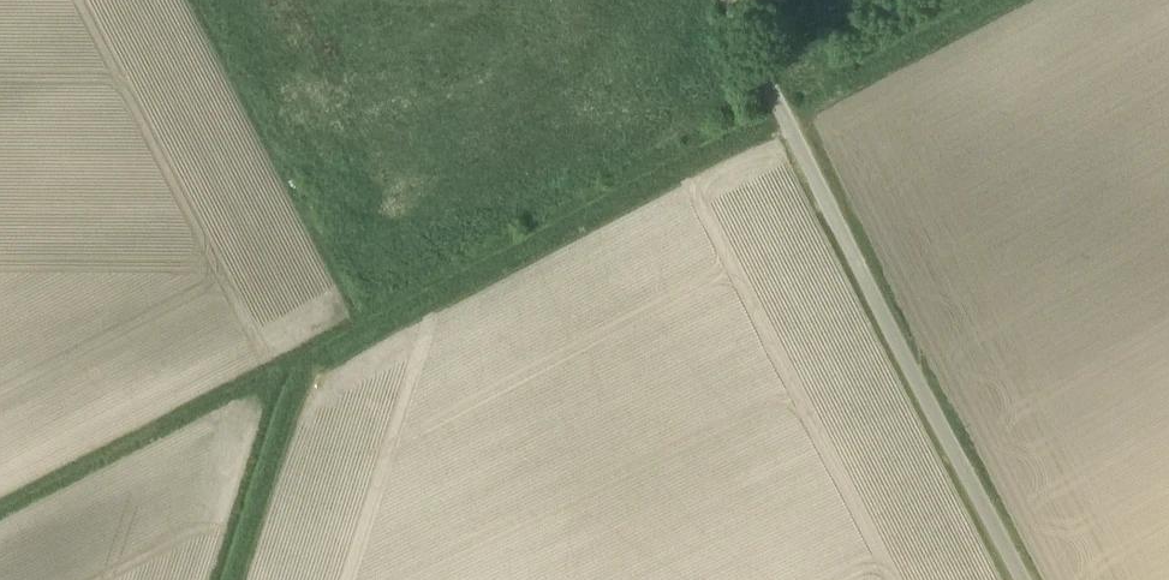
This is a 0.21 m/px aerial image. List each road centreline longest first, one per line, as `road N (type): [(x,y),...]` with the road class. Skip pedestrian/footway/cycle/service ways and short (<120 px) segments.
road 1 (track): [(792,115),(322,357),(299,382),(236,579)]
road 2 (unclassified): [(1023,579),(735,0)]
road 3 (track): [(792,115),(1014,0)]

